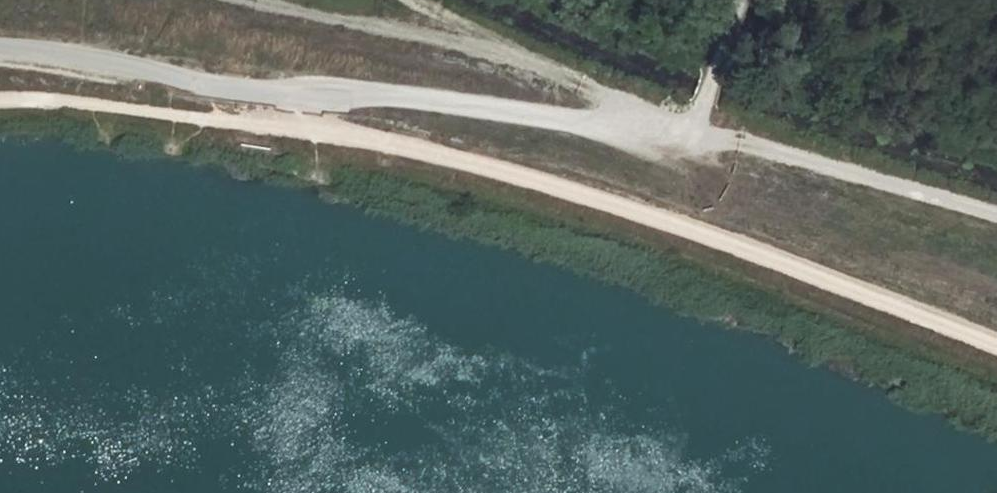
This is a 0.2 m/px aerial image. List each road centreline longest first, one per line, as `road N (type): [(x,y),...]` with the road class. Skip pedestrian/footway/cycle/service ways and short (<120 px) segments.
road 1 (track): [(412,0),(682,129),(996,221)]
road 2 (track): [(306,93),(682,129),(701,108),(740,0)]
road 3 (track): [(0,49),(306,93)]

